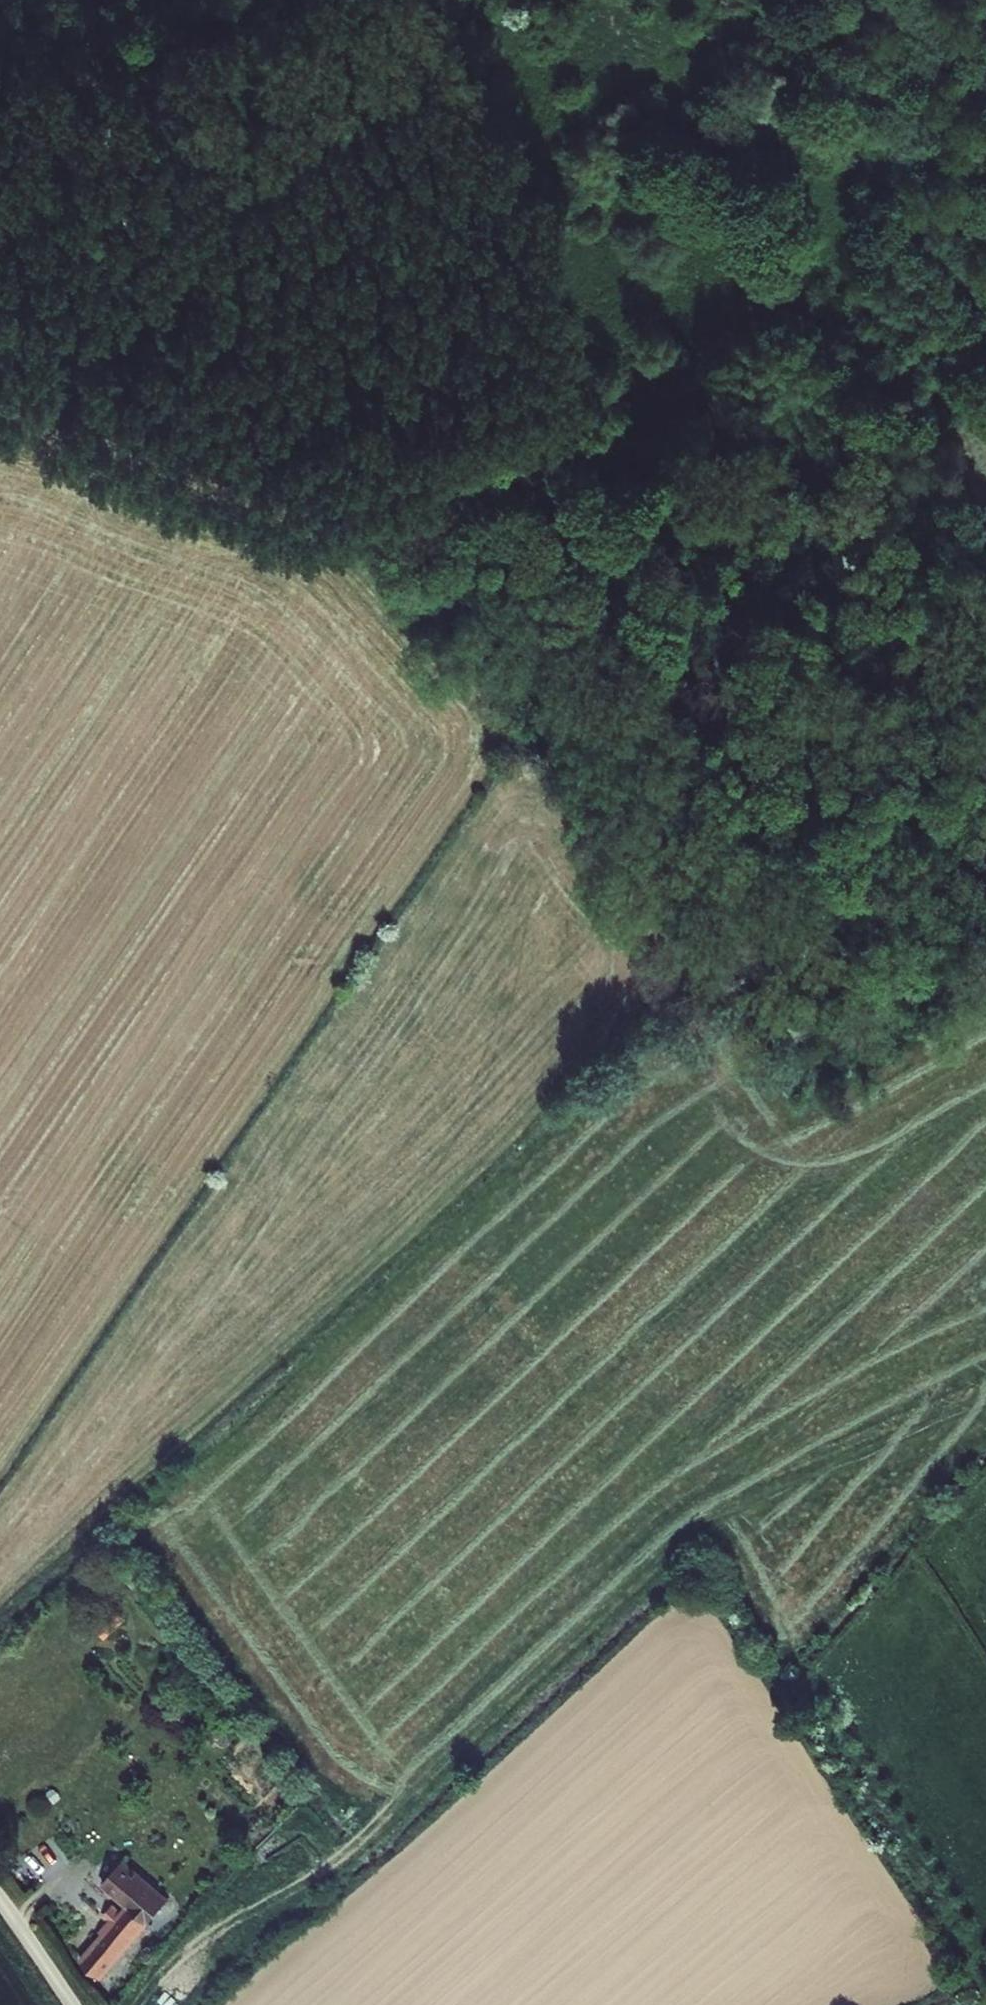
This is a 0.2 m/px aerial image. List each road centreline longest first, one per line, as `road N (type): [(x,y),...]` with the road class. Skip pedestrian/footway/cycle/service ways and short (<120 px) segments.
road 1 (unclassified): [(73,2004),(0,1897)]

